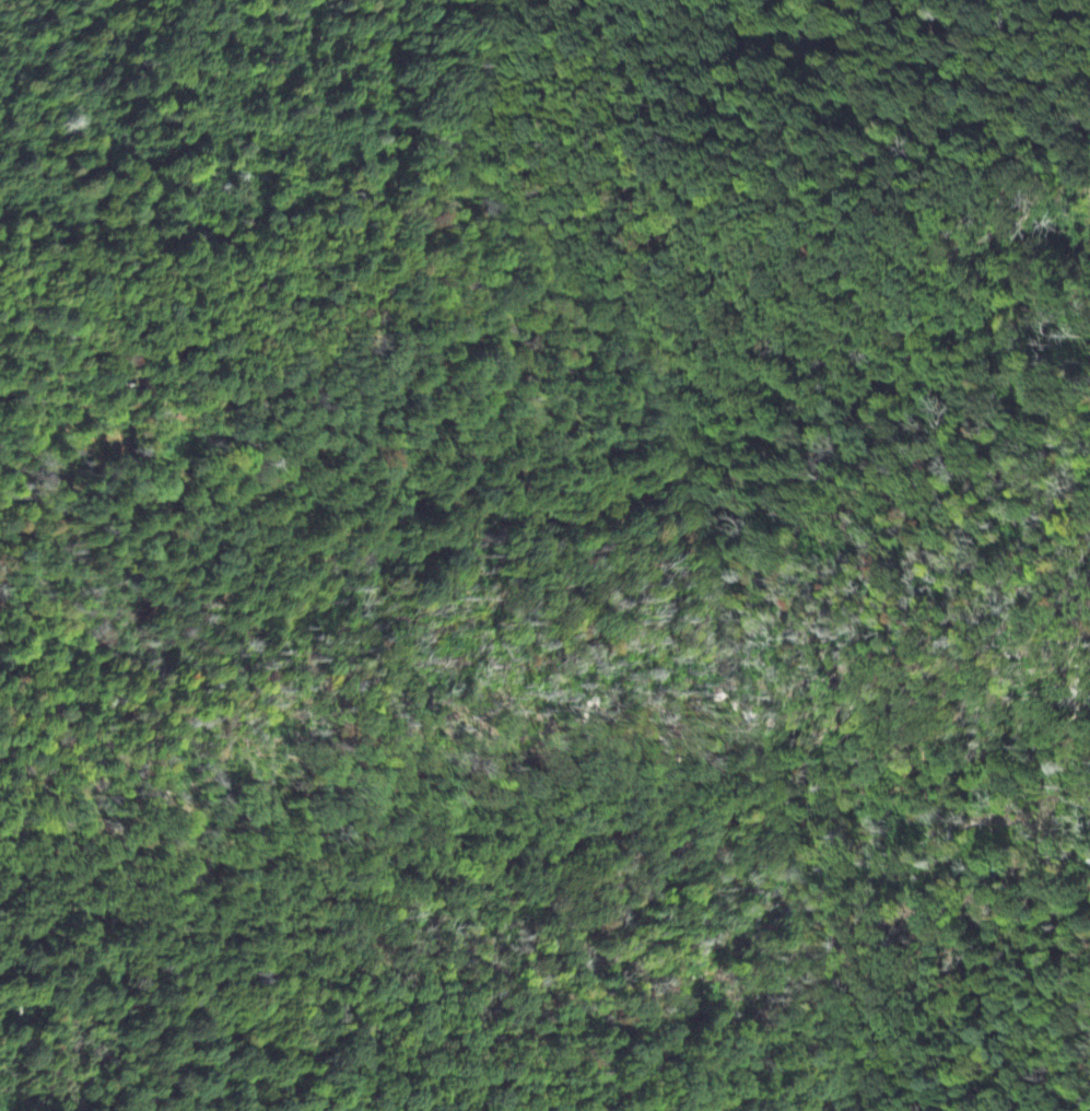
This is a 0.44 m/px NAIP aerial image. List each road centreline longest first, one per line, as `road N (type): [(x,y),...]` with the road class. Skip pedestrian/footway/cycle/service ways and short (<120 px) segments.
road 1 (residential): [(525,1110),(496,1084),(454,1008)]

